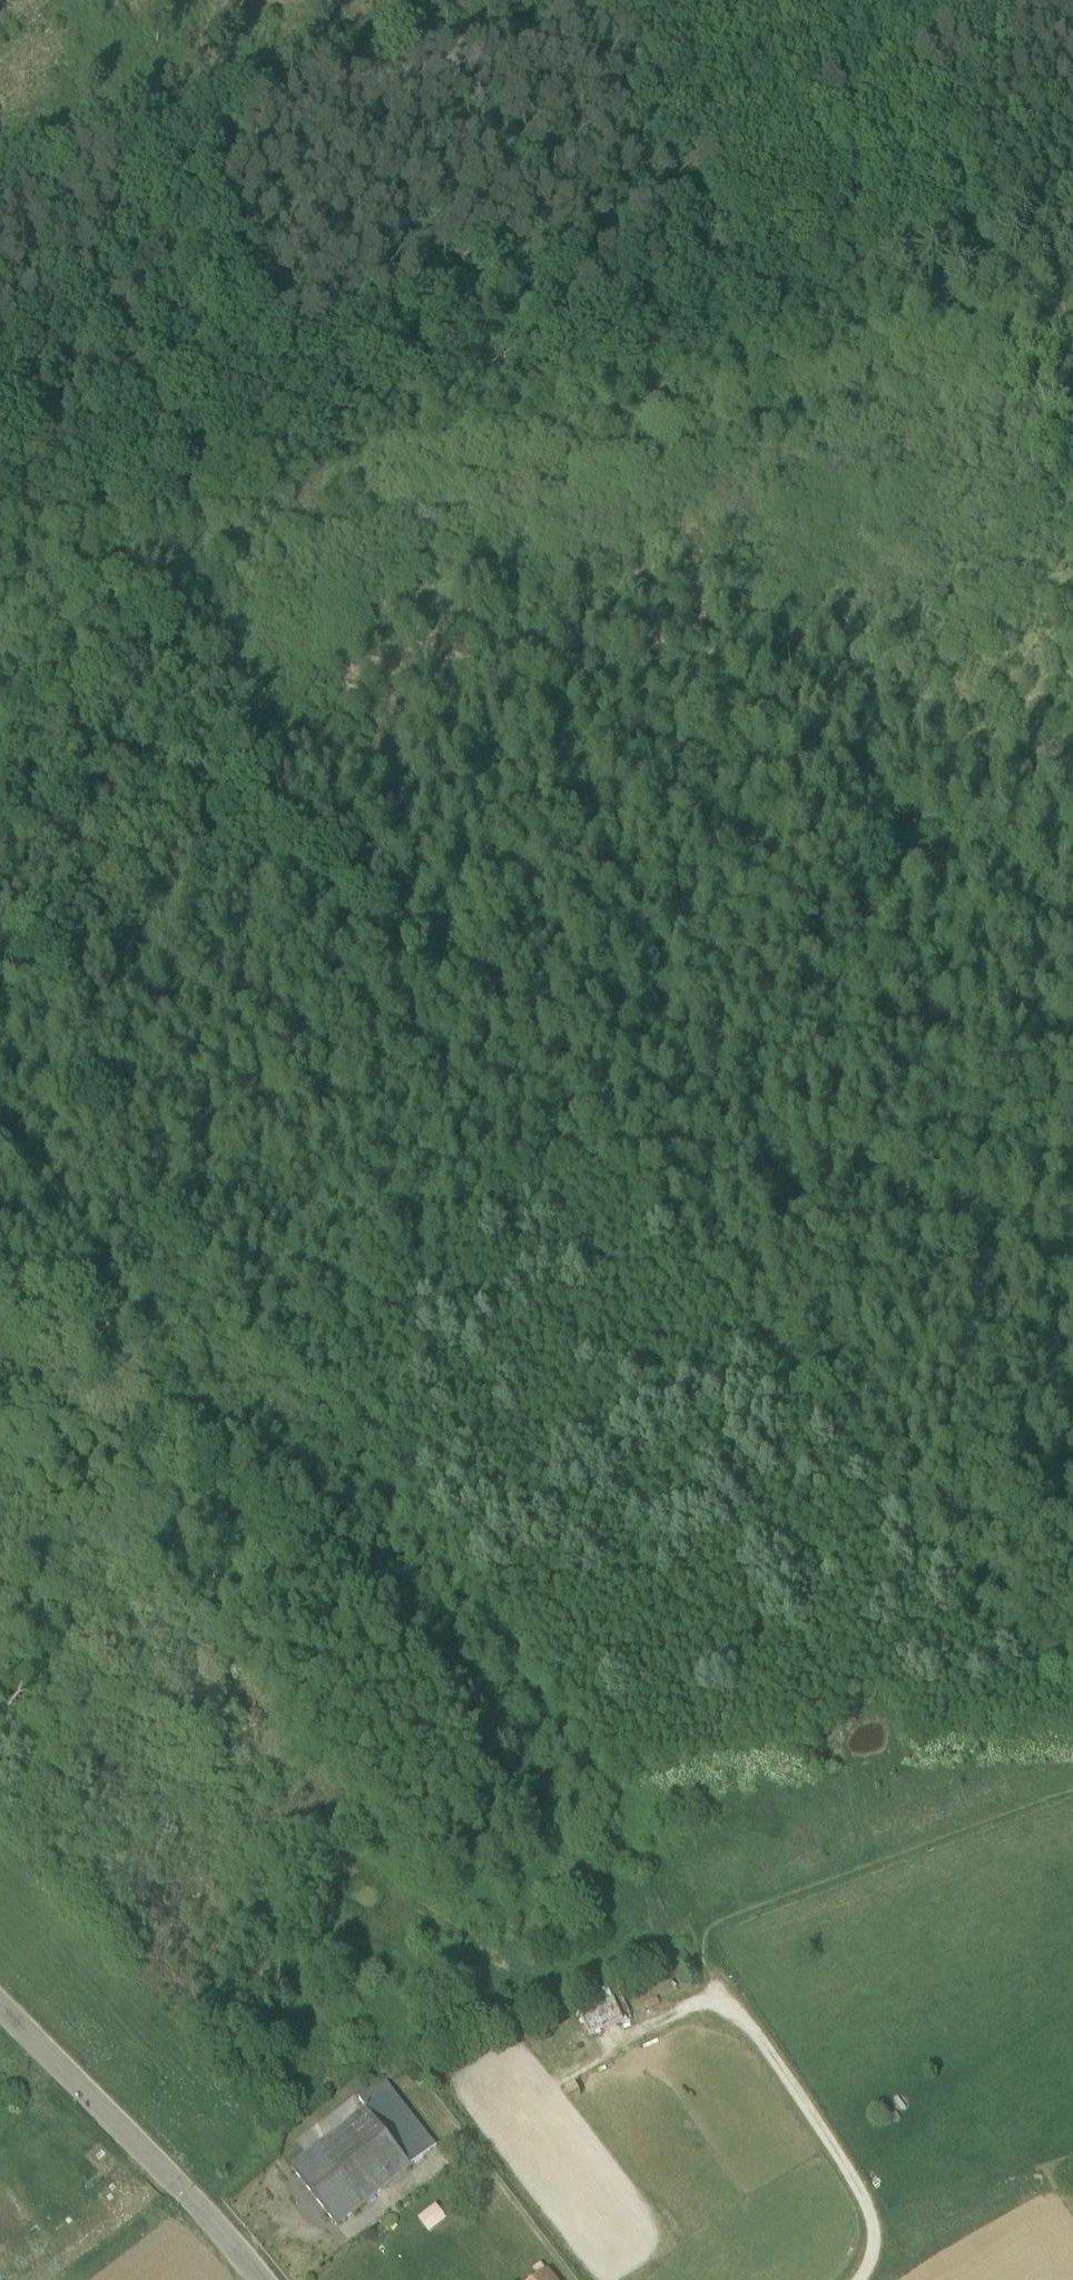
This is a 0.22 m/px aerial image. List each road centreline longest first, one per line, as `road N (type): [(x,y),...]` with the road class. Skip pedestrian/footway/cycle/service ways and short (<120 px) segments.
road 1 (unclassified): [(0,182),(145,134),(686,0)]
road 2 (tertiary): [(259,2279),(194,2199),(0,2009)]
road 3 (track): [(713,1978),(863,2191),(882,2243),(867,2279)]

